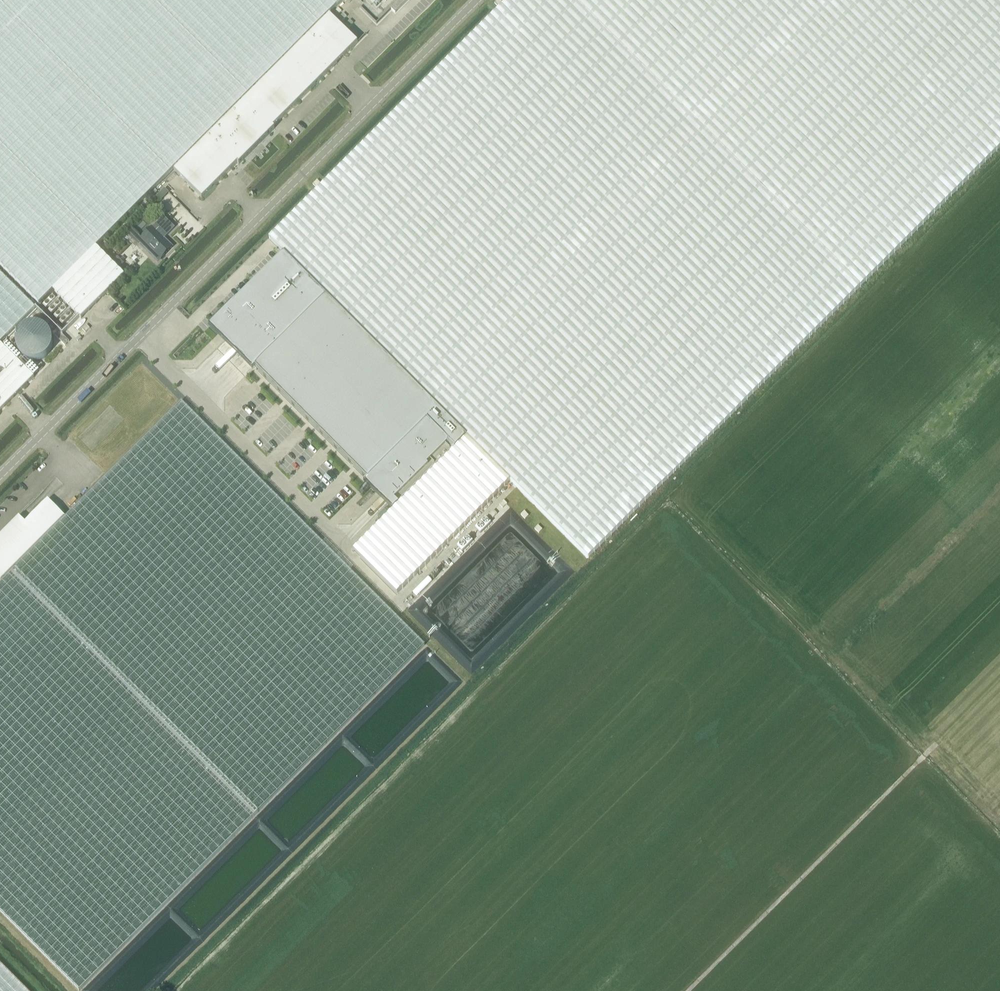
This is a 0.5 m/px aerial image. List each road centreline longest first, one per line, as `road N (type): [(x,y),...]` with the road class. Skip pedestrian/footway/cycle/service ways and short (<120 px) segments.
road 1 (tertiary): [(0,479),(480,0)]

